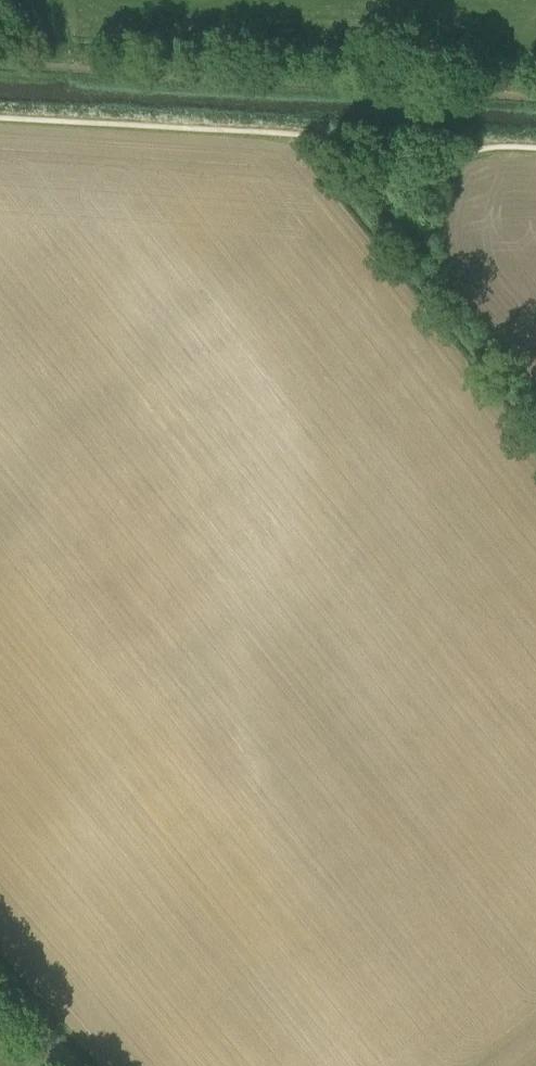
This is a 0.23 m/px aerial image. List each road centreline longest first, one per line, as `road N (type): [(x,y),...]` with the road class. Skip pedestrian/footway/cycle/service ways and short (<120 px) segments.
road 1 (track): [(0,64),(535,91)]
road 2 (unclassified): [(83,1065),(0,973)]

